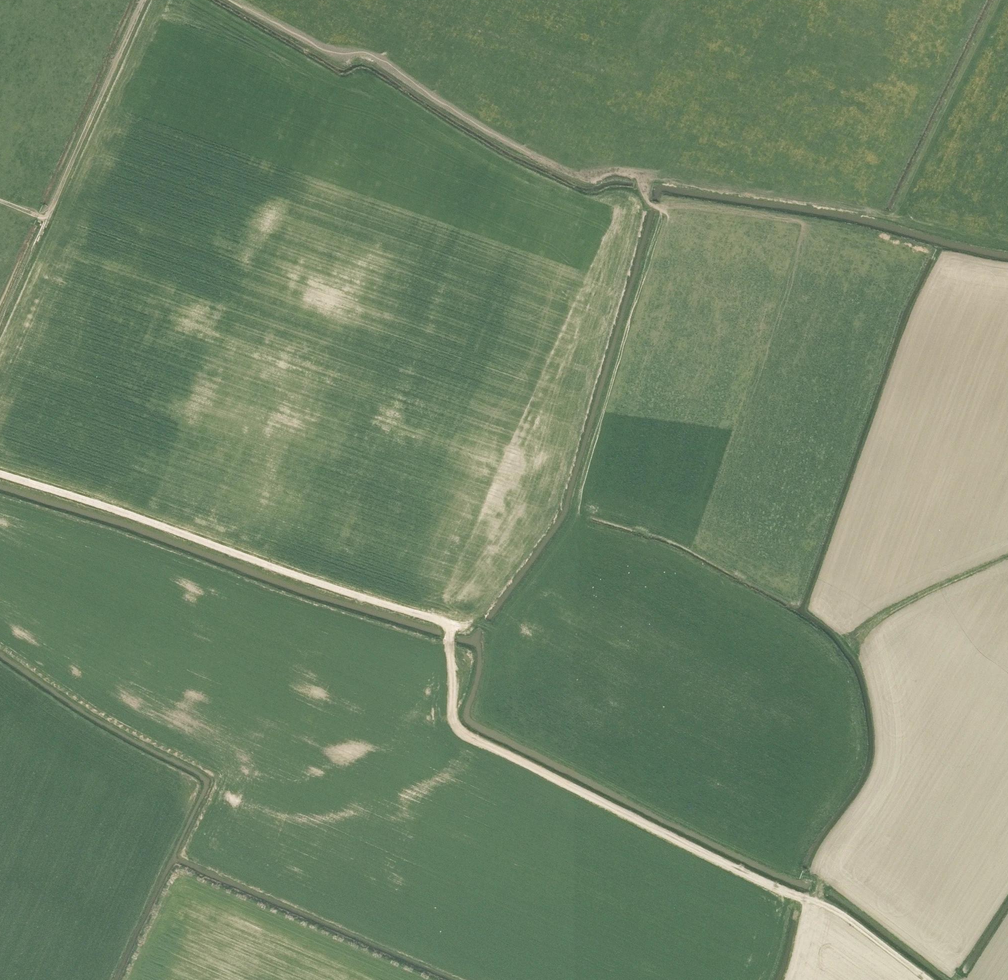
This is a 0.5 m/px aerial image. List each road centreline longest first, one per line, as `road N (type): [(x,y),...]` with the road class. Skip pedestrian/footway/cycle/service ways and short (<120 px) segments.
road 1 (track): [(815,901),(463,733),(452,716),(451,624),(0,473)]
road 2 (track): [(815,901),(821,854),(878,762),(876,703),(859,642),(899,608),(1007,556)]
road 3 (track): [(146,0),(0,332)]

